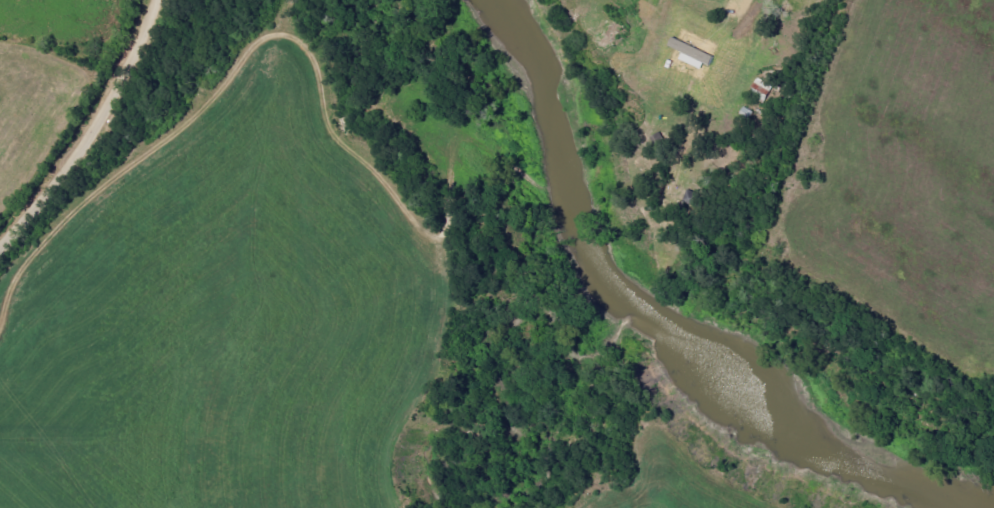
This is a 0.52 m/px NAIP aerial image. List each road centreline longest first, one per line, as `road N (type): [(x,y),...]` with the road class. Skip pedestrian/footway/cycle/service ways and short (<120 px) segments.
road 1 (residential): [(0,246),(94,136),(137,65),(163,0)]

